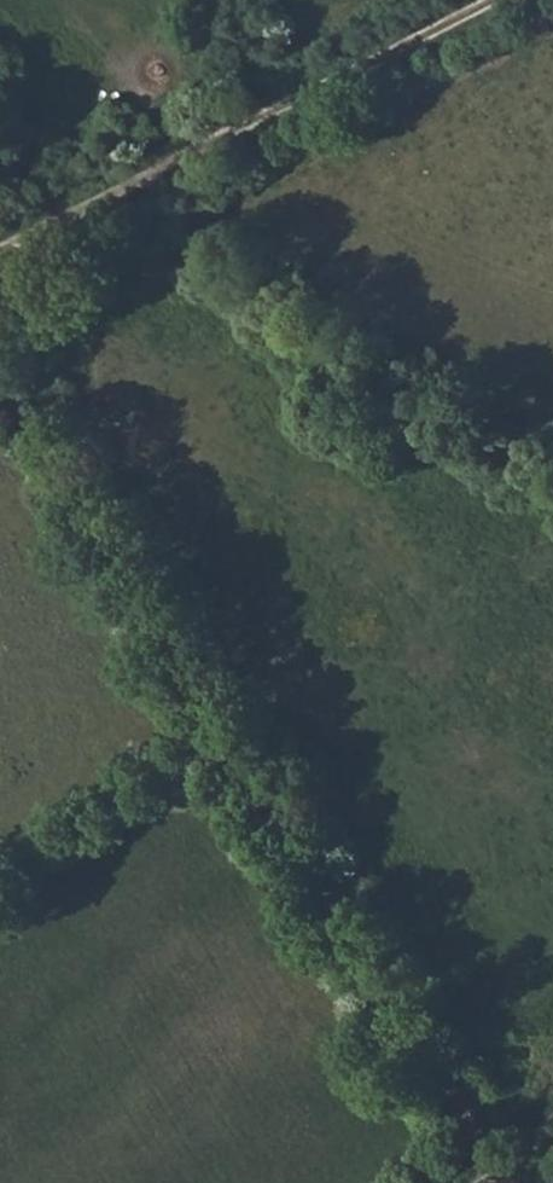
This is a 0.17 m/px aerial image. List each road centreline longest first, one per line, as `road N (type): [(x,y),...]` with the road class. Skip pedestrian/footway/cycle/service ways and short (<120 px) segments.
road 1 (track): [(507,1182),(0,380)]
road 2 (track): [(0,257),(478,0)]

